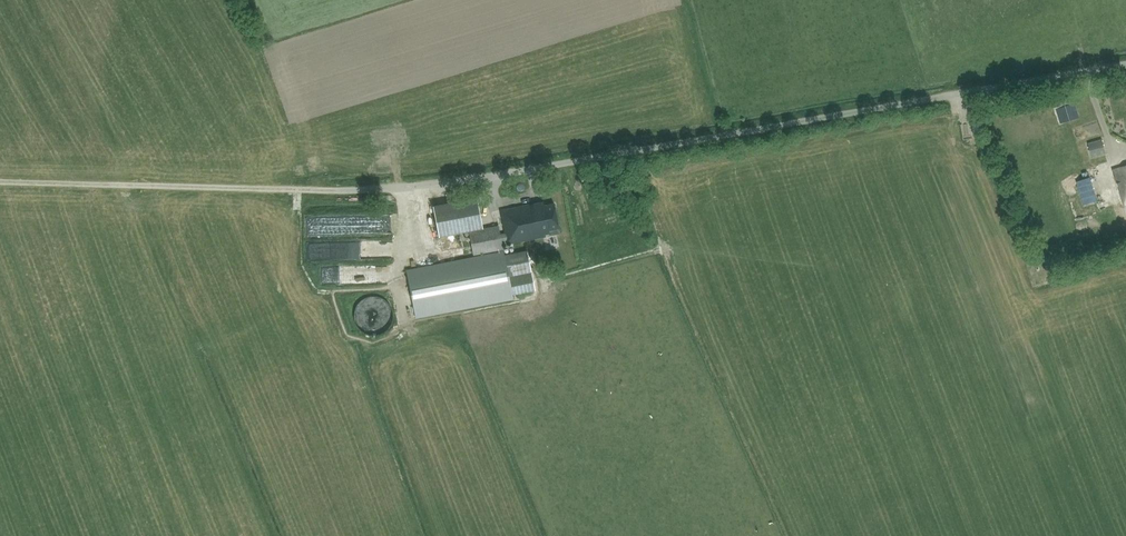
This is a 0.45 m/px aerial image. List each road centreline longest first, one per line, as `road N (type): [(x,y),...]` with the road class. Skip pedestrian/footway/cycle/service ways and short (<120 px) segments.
road 1 (unclassified): [(317,191),(424,185),(576,162),(1125,64)]
road 2 (track): [(0,183),(317,191)]

